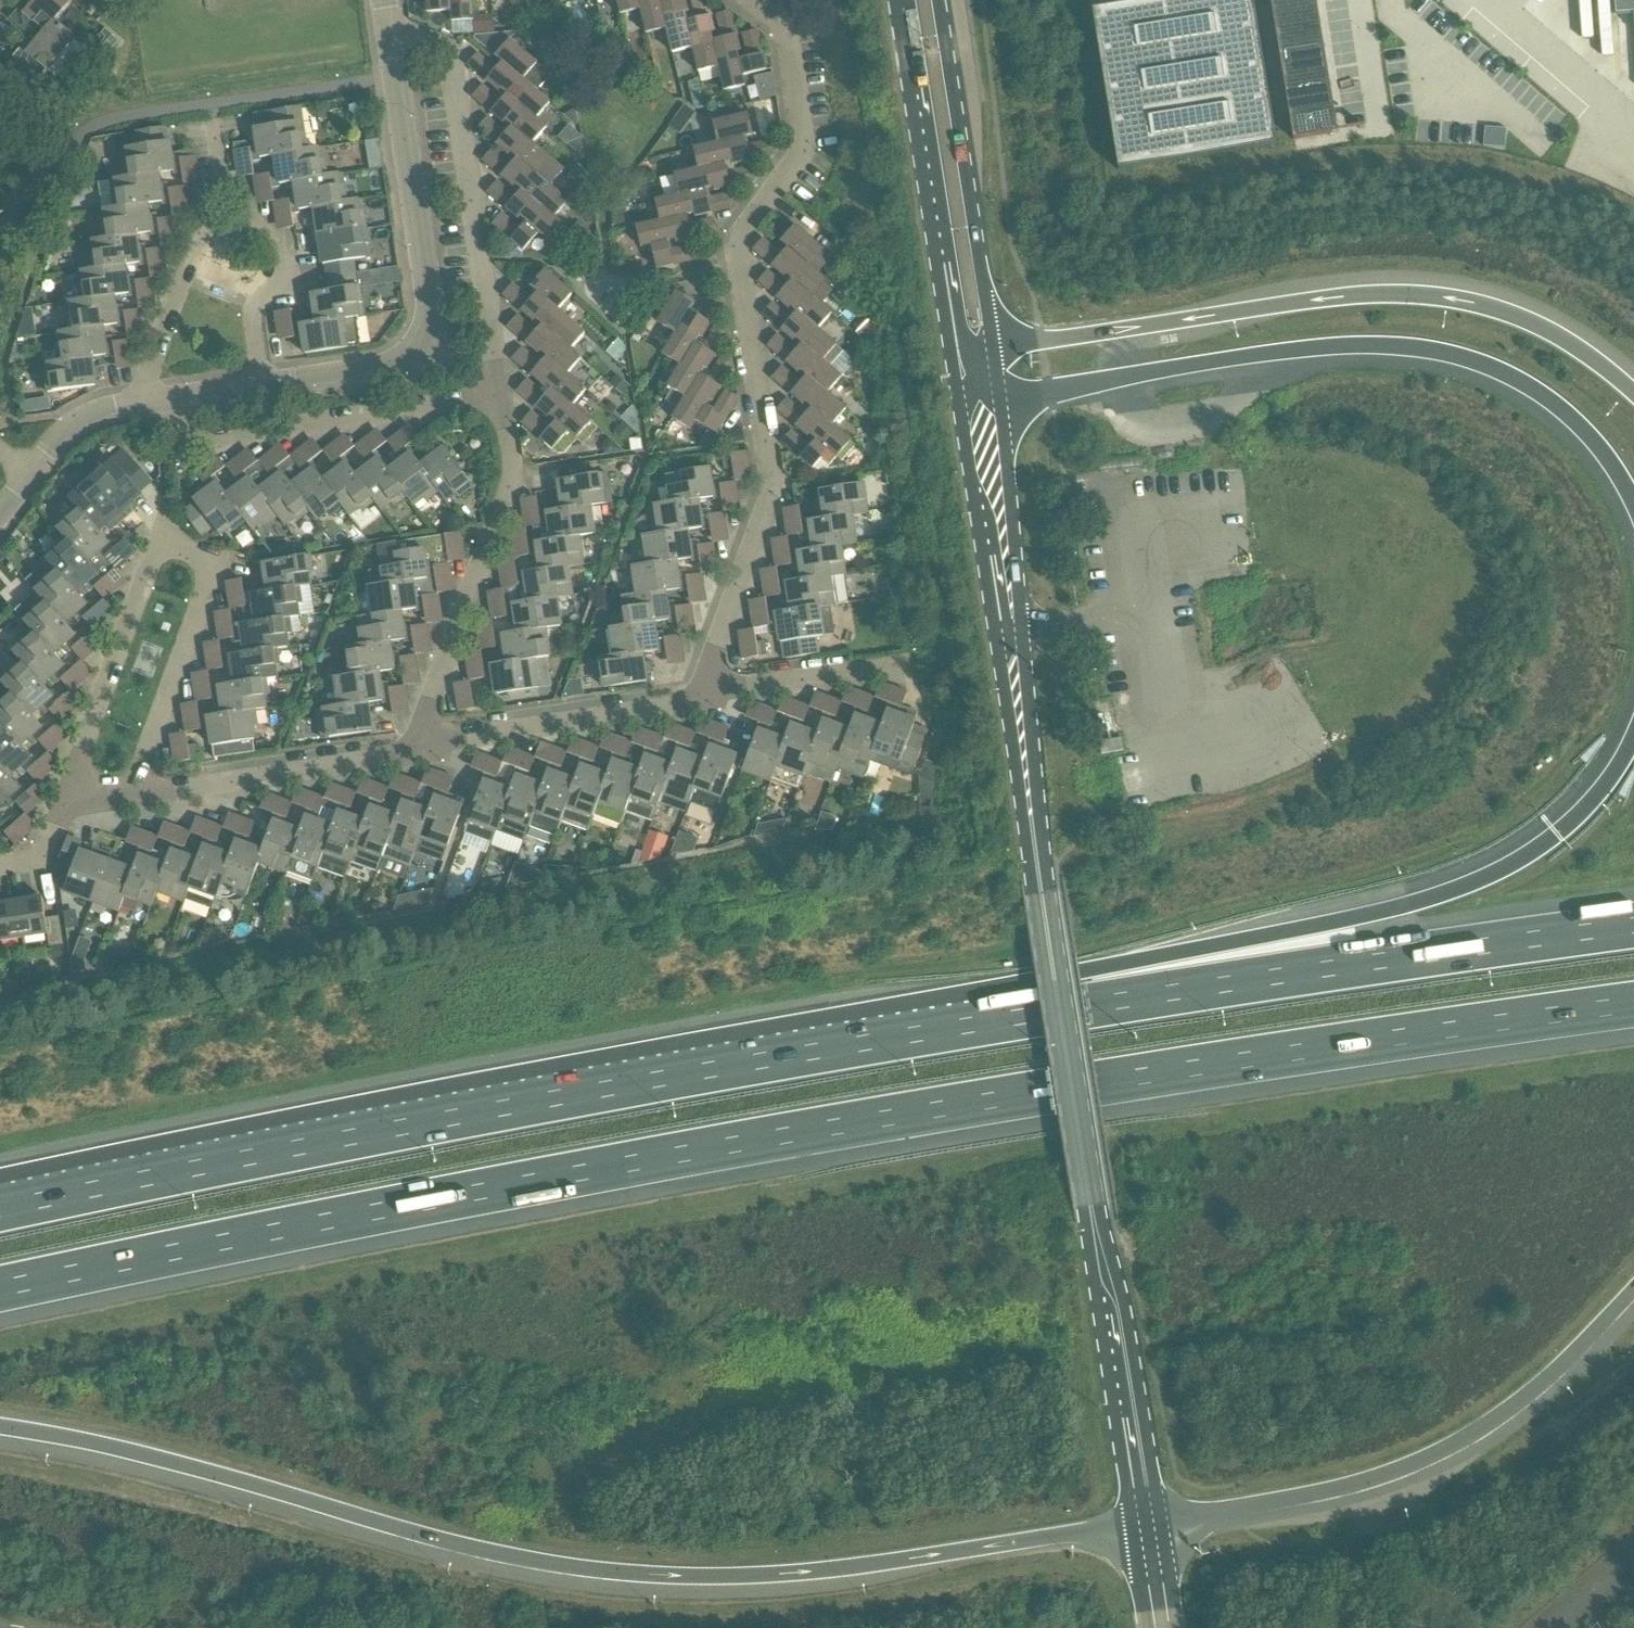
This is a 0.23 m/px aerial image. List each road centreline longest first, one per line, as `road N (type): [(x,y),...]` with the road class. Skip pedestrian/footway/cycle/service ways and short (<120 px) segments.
road 1 (motorway): [(0,1289),(730,1144),(1633,1004)]
road 2 (motorway): [(0,1427),(189,1468),(479,1551),(668,1579),(774,1577),(1146,1523)]
road 3 (motorway): [(985,1022),(0,1209)]
road 4 (residential): [(696,700),(773,487),(738,250),(798,154),(801,132),(785,26),(752,0)]
road 5 (motorway): [(1633,737),(1599,792),(1559,834),(1484,880),(985,1022)]
road 6 (secondary): [(1146,1523),(1031,813)]
road 7 (motorway): [(999,396),(1343,346),(1447,352),(1492,367),(1575,423),(1633,502)]
road 8 (motorway): [(1633,394),(1573,346),(1518,319),(1403,294),(993,347)]
road 9 (motorway): [(1633,926),(985,1022)]
road 10 (residential): [(62,809),(164,534),(217,568),(136,797)]
road 11 (motorway): [(1146,1523),(1342,1488),(1450,1448),(1528,1395),(1633,1290)]
road 12 (residential): [(396,77),(431,321),(418,350),(391,367),(204,392),(182,411)]
road 13 (residential): [(501,391),(449,59),(435,43),(390,39)]
road 14 (secondary): [(895,0),(954,375)]
road 15 (residential): [(415,753),(510,484),(501,391)]
road 16 (secondary): [(993,347),(939,0)]
road 17 (residential): [(182,411),(189,430),(209,435),(501,391)]
road 18 (residential): [(141,400),(219,160),(215,120)]
road 19 (residential): [(415,753),(696,700)]
road 20 (residential): [(136,797),(415,753)]
road 21 (secondary): [(954,375),(995,631)]
road 22 (secondary): [(1022,628),(999,396)]
road 23 (residential): [(696,700),(903,664)]
road 24 (secondary): [(995,631),(1031,813)]
road 25 (secondary): [(1031,813),(1022,628)]
road 26 (residential): [(32,469),(79,418),(141,400)]

